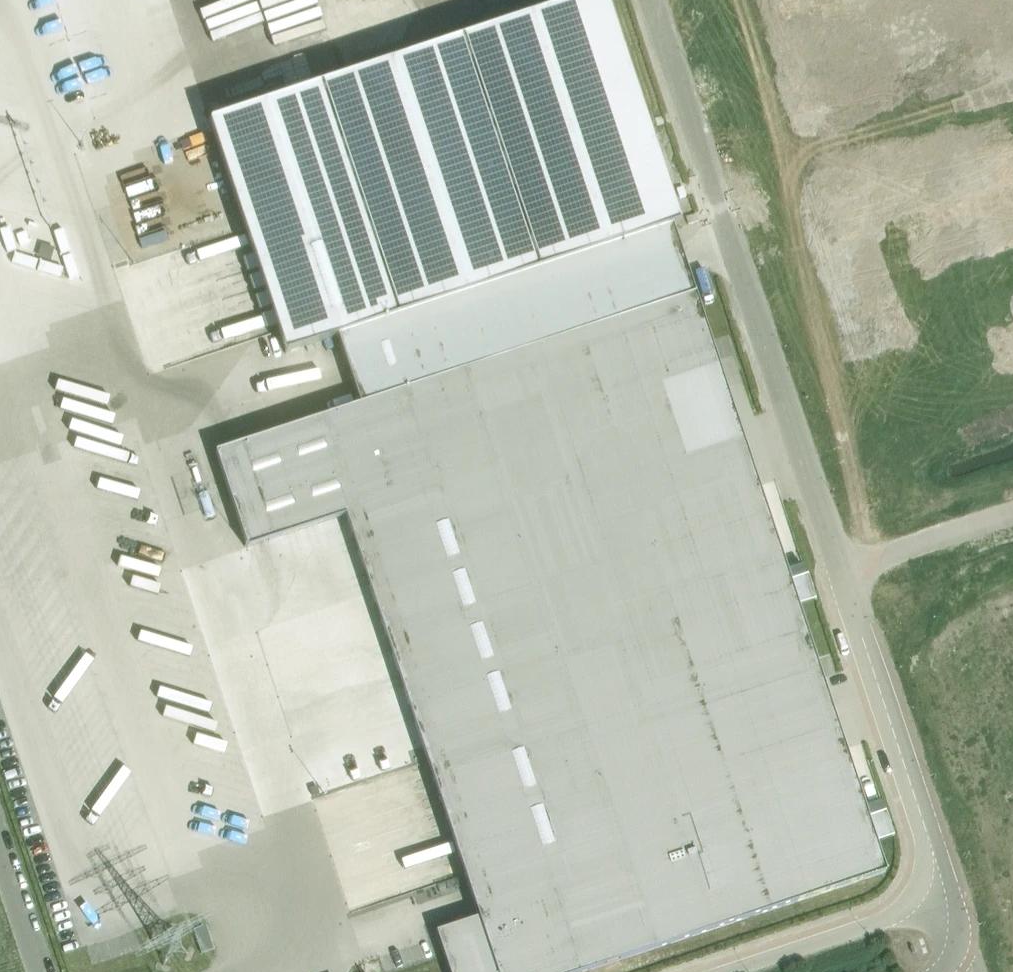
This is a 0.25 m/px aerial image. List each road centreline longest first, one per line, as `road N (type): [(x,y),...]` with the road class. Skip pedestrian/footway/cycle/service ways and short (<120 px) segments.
road 1 (unclassified): [(840,575),(651,0)]
road 2 (unclassified): [(840,575),(926,828)]
road 3 (unclassified): [(907,903),(878,923),(729,971)]
road 4 (unclassified): [(0,840),(44,971)]
road 5 (unclassified): [(956,956),(956,897),(926,828)]

